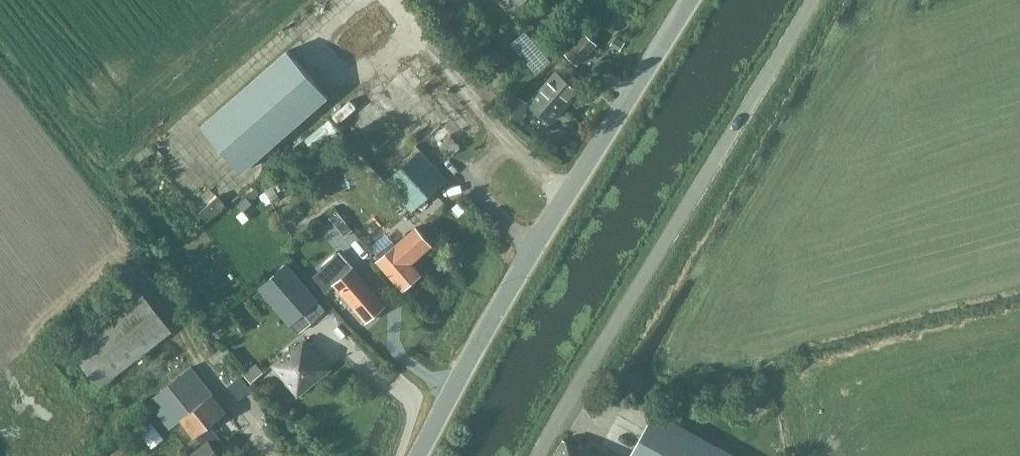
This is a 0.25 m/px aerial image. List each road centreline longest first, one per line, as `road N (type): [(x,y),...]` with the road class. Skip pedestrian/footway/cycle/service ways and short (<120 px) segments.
road 1 (tertiary): [(538,455),(816,0)]
road 2 (unclassified): [(423,455),(499,306),(690,0)]

